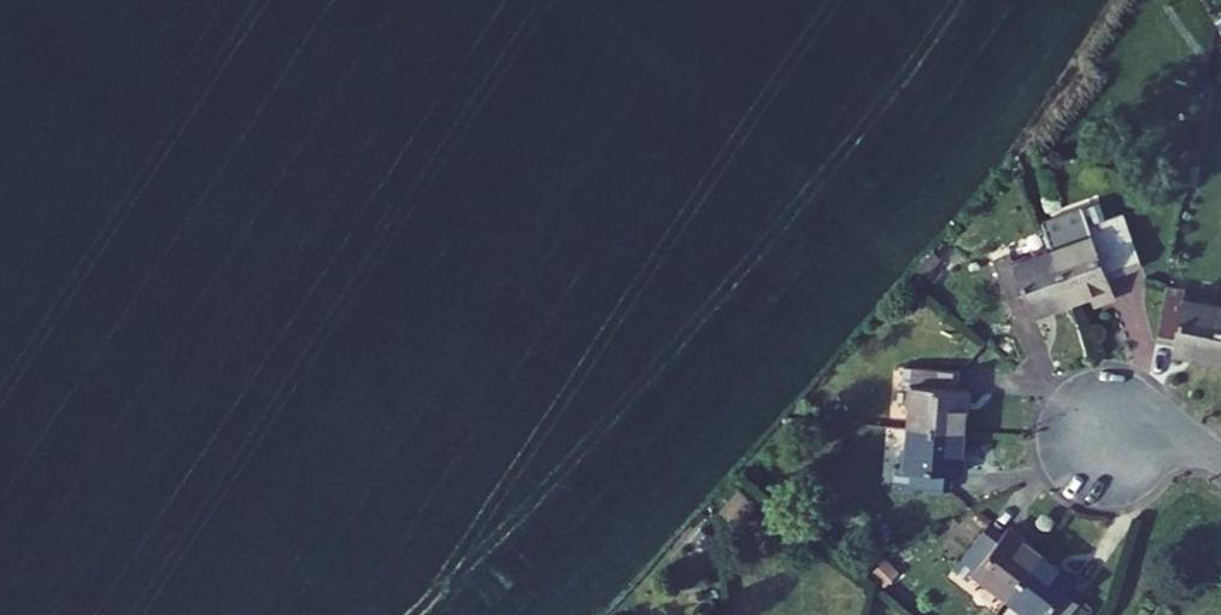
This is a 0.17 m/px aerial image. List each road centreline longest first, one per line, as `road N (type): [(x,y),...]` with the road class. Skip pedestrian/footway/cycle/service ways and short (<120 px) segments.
road 1 (residential): [(1220,463),(1166,436),(1096,434)]

